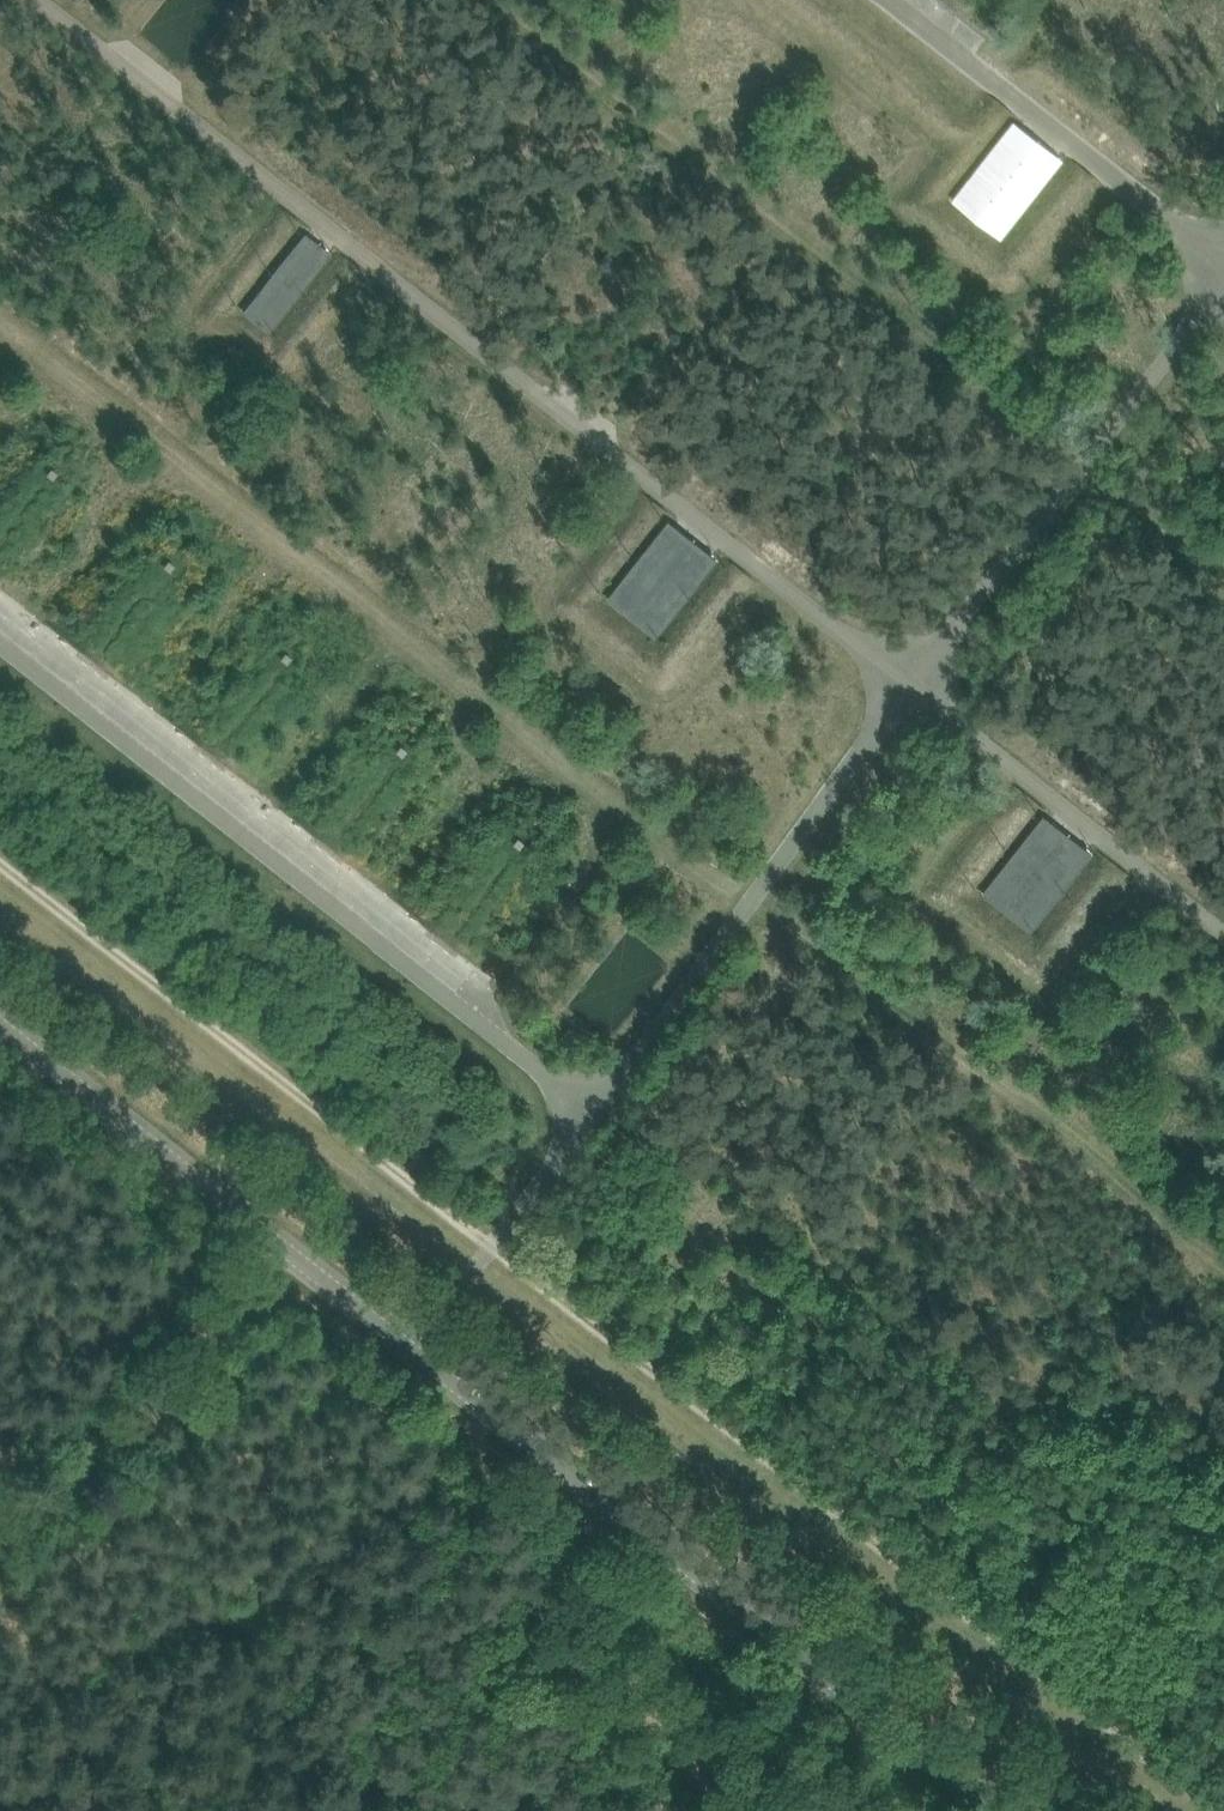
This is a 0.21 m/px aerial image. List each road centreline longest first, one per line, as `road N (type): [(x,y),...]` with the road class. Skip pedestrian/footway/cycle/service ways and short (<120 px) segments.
road 1 (tertiary): [(0,1023),(999,1810)]
road 2 (track): [(298,1254),(174,1397),(45,1504),(0,1527)]

